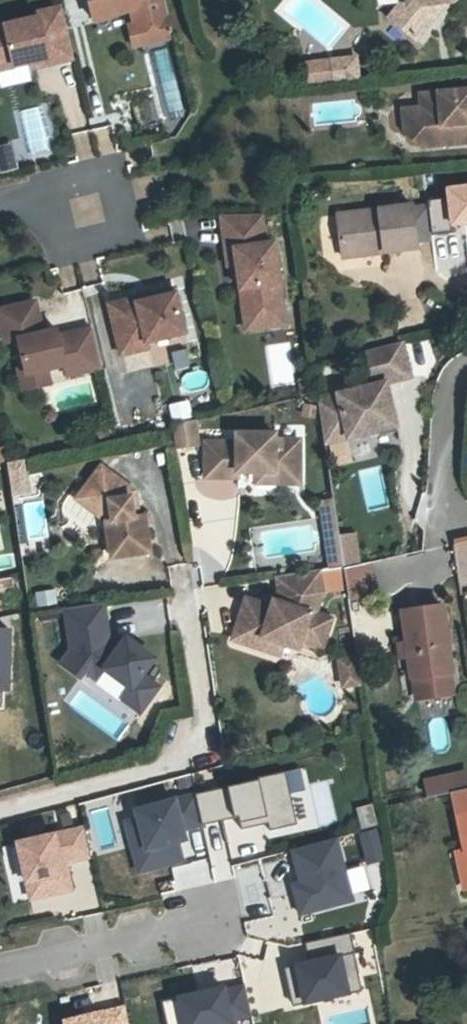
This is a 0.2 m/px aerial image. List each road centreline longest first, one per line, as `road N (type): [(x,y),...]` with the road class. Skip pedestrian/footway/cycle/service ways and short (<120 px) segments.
road 1 (residential): [(0,979),(231,924)]

